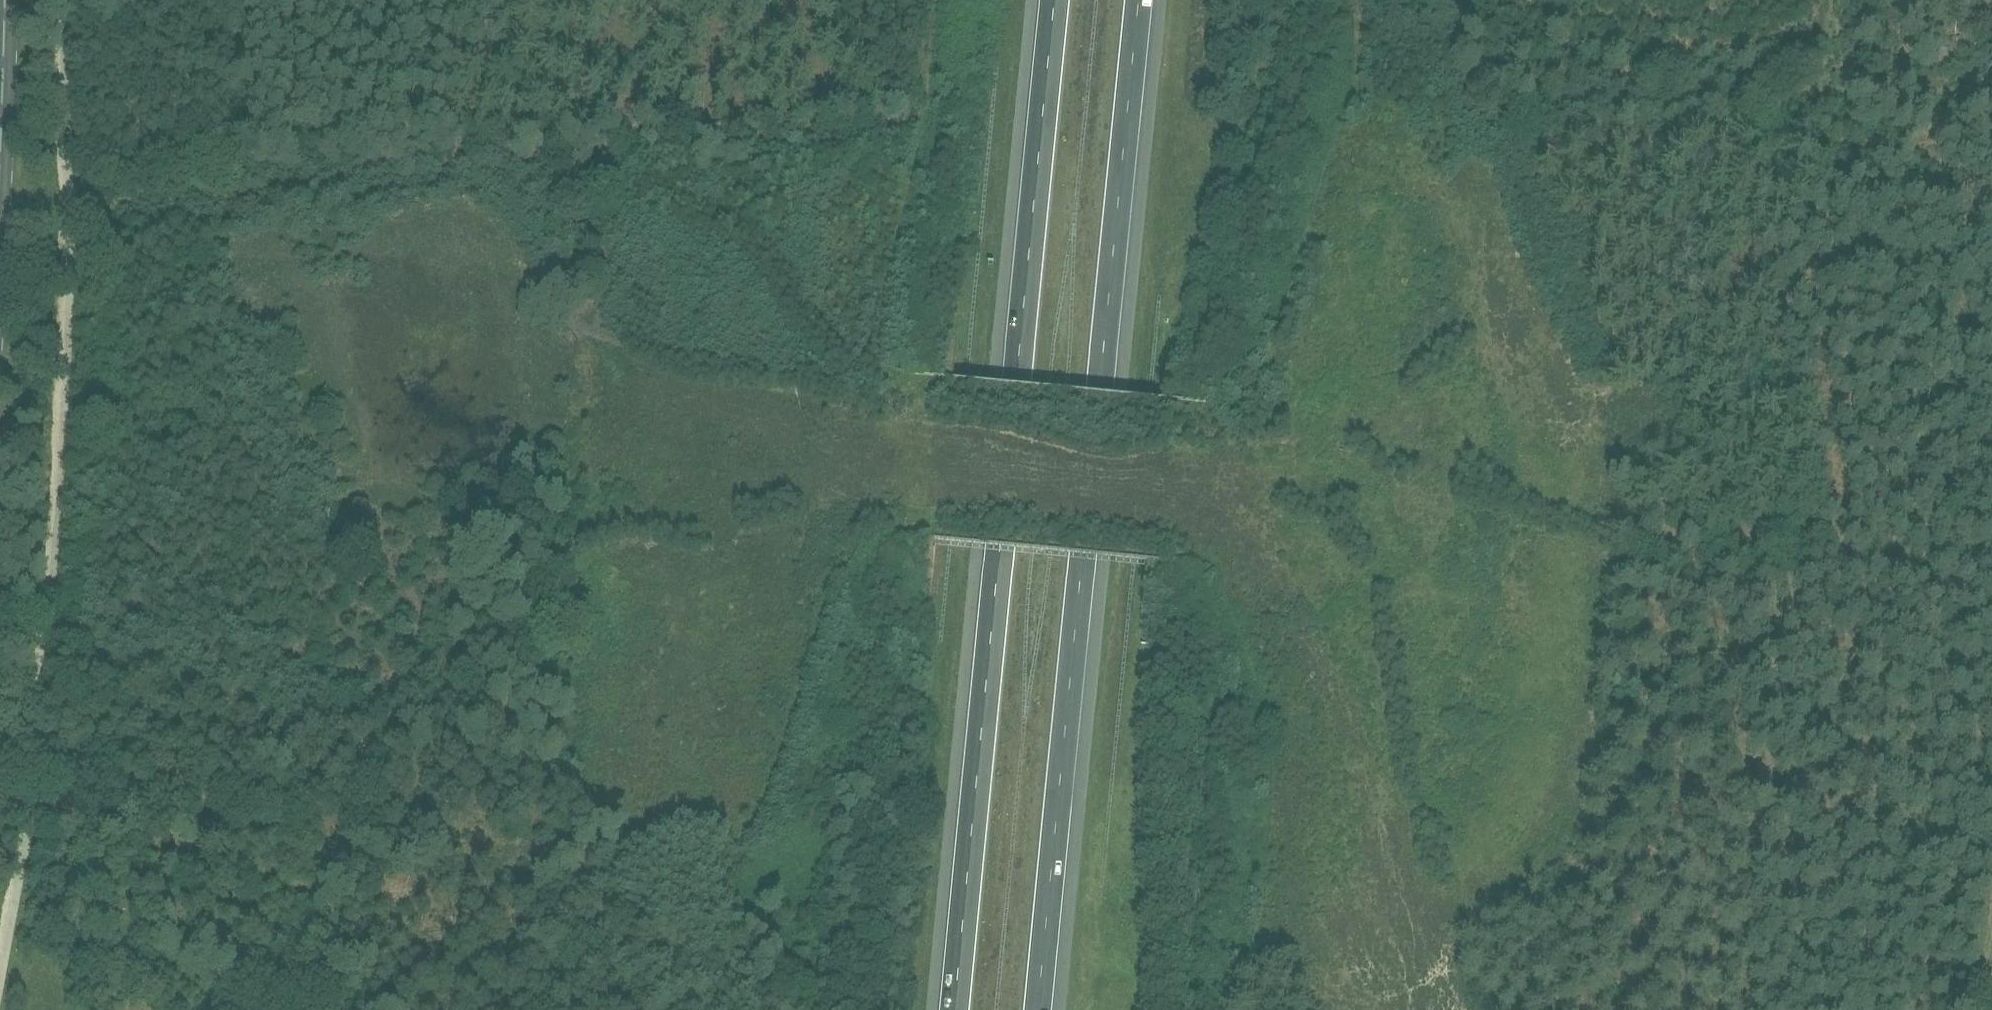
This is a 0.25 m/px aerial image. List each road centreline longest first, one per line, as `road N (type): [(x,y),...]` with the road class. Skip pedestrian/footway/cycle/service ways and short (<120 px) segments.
road 1 (motorway): [(1038,1009),(1138,0)]
road 2 (motorway): [(1054,0),(955,1009)]
road 3 (secondary): [(0,126),(4,0)]

